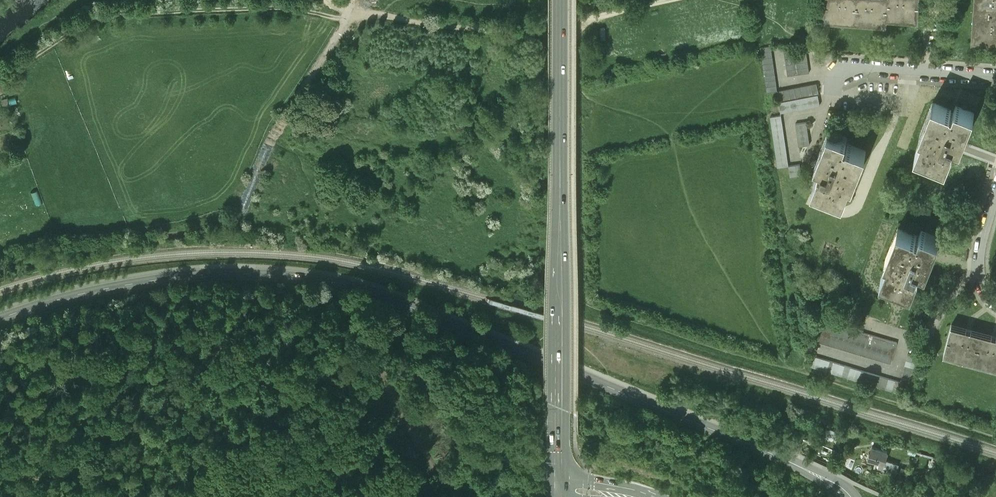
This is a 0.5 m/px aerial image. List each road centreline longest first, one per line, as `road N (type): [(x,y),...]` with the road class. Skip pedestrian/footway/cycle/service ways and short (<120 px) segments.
road 1 (secondary): [(0,326),(152,291),(307,287),(483,339),(843,491)]
road 2 (primary): [(560,493),(559,0)]
road 3 (track): [(349,18),(281,10),(109,15),(0,84)]
road 4 (track): [(564,21),(563,285)]
road 5 (track): [(563,285),(571,286),(578,309),(797,373)]
road 6 (track): [(241,218),(268,151),(349,18)]
road 7 (track): [(349,18),(511,31),(564,21)]
road 8 (track): [(797,373),(995,434)]
road 9 (residential): [(995,76),(842,67),(825,110)]

